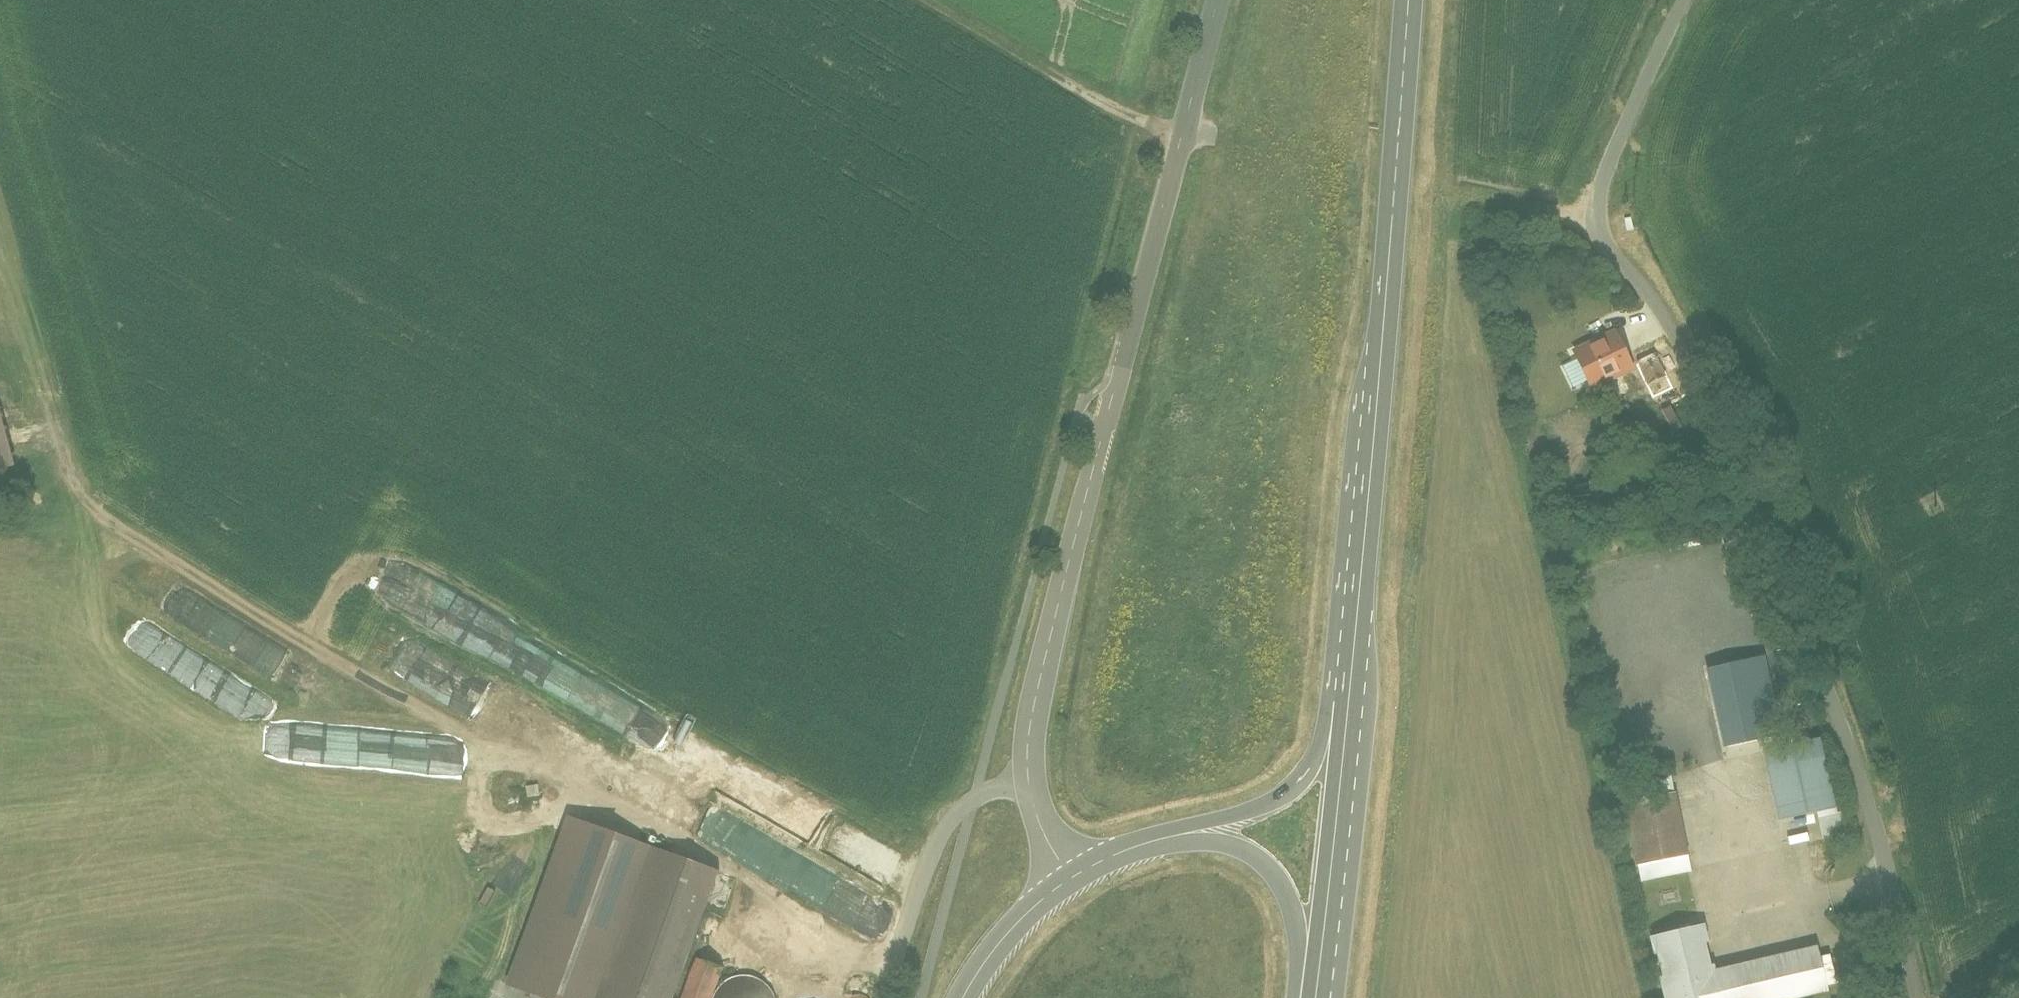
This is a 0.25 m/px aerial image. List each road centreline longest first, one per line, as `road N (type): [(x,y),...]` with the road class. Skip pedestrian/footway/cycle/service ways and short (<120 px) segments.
road 1 (unclassified): [(1218,0),(1031,720),(1030,784),(1041,823),(1072,878)]
road 2 (unclassified): [(1601,239),(1681,347),(1776,524),(1921,997)]
road 3 (primary): [(1345,713),(1410,0)]
road 4 (track): [(1184,133),(1131,116),(925,0)]
road 5 (primary): [(1317,997),(1345,713)]
road 6 (unclassified): [(1601,239),(1596,207),(1604,173),(1689,0)]
road 7 (primary): [(1198,829),(1249,854),(1285,890),(1313,997)]
road 8 (primary): [(1345,713),(1287,794),(1198,829)]
road 9 (tertiary): [(964,997),(1005,937),(1072,878)]
road 10 (primary): [(1198,829),(1072,878)]

